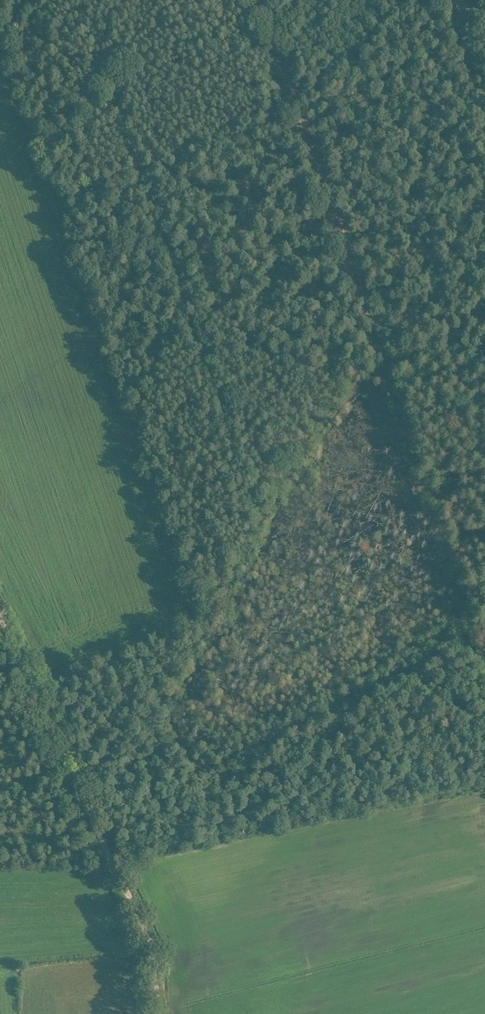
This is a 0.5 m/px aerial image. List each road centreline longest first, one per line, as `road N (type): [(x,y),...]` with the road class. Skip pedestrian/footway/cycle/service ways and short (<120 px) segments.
road 1 (track): [(381,373),(318,432),(200,639),(152,700),(68,764)]
road 2 (track): [(81,0),(200,348)]
road 3 (track): [(68,764),(149,939),(161,1013)]
road 4 (track): [(200,348),(261,522)]
road 5 (track): [(68,764),(0,625)]

